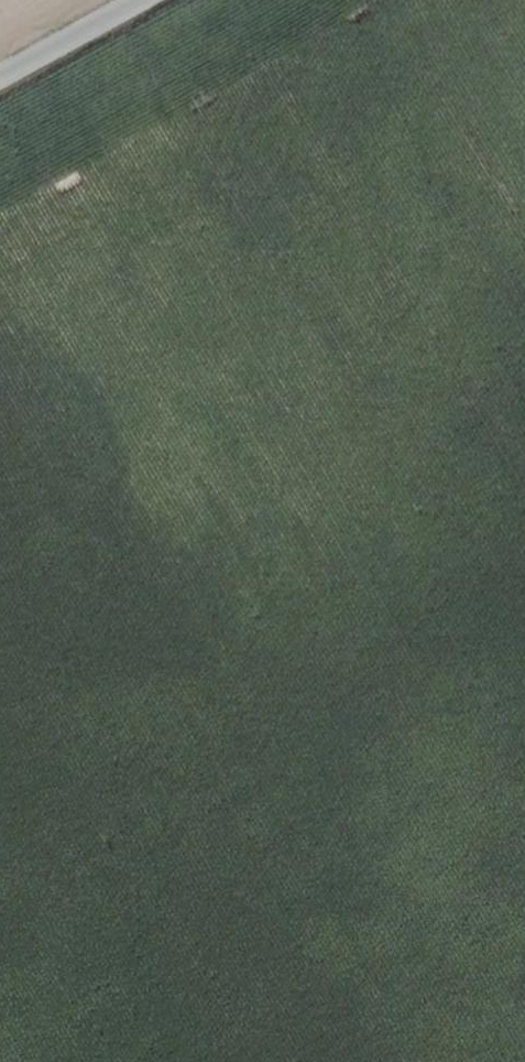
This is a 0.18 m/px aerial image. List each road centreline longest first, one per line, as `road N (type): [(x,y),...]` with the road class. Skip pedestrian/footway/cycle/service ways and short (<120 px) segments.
road 1 (unclassified): [(0,86),(154,0)]

